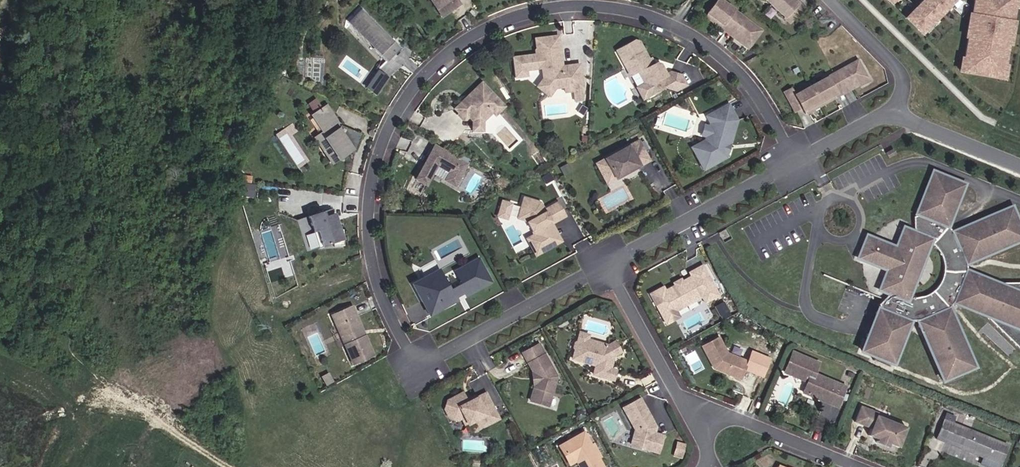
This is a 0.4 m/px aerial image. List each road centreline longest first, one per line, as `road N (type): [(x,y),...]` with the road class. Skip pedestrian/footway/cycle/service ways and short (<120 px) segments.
road 1 (residential): [(559,9),(525,13),(464,43),(419,83),(382,150),(368,216),(378,284),(420,368),(612,265)]
road 2 (residential): [(798,161),(754,85),(715,47),(664,19),(596,6),(559,9)]
road 3 (residential): [(612,265),(798,161)]
road 4 (residential): [(856,466),(683,398)]
road 5 (residential): [(612,265),(683,398)]
road 6 (residential): [(830,0),(907,79),(898,113)]
road 7 (residential): [(898,113),(1019,164)]

